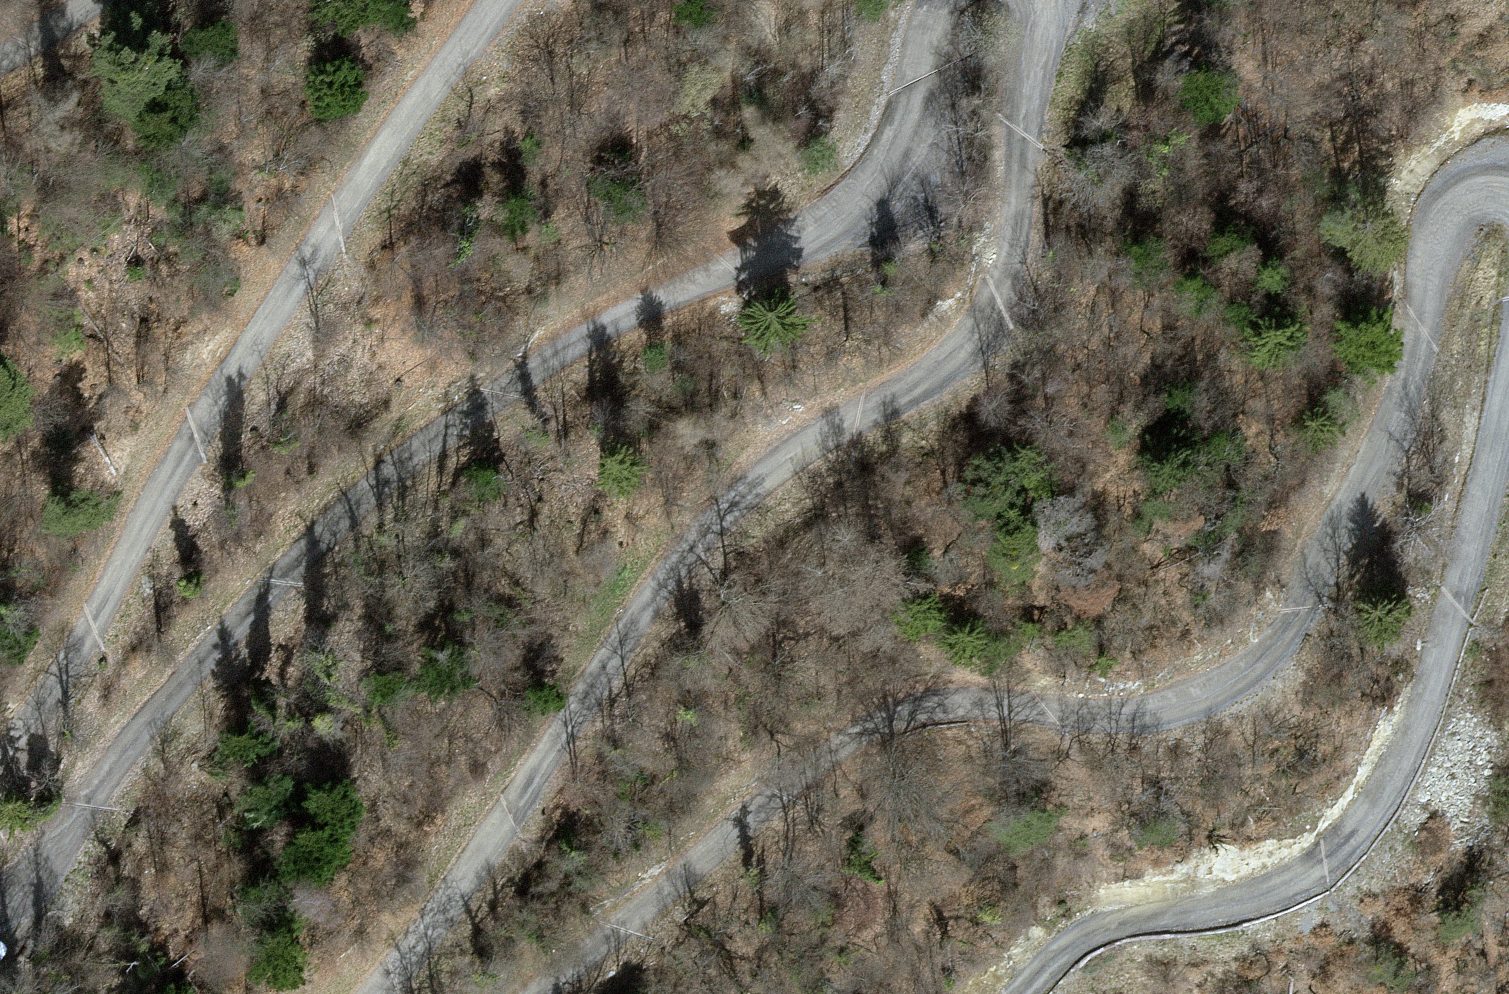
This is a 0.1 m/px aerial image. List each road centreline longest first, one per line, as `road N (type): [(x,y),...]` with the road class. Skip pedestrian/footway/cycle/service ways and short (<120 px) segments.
road 1 (track): [(539,993),(703,853),(755,827),(807,752),(893,708),(988,699),(1156,713),(1230,684),(1275,637),(1349,521),(1420,337),(1438,227),(1458,203),(1491,190),(1508,198)]
road 2 (track): [(0,896),(13,891),(144,726),(457,421),(580,330),(843,213),(895,130),(933,0)]
road 3 (track): [(1040,0),(1004,284),(953,356),(812,433),(745,484),(565,727),(406,964),(377,993)]
road 4 (track): [(494,0),(194,427),(72,659),(0,750)]
road 5 (track): [(1508,392),(1430,700),(1378,799),(1329,857),(1262,895),(1107,927),(1051,960),(1025,993)]
road 6 (track): [(0,73),(121,0)]

